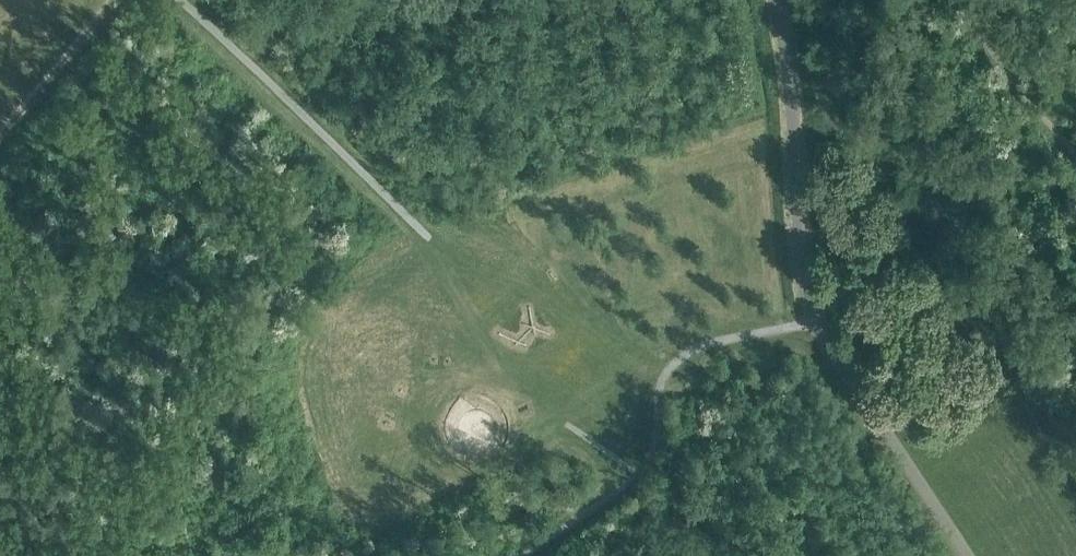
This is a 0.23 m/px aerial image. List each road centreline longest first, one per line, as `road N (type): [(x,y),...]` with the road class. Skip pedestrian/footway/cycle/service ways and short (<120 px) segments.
road 1 (track): [(296,92),(191,0)]

